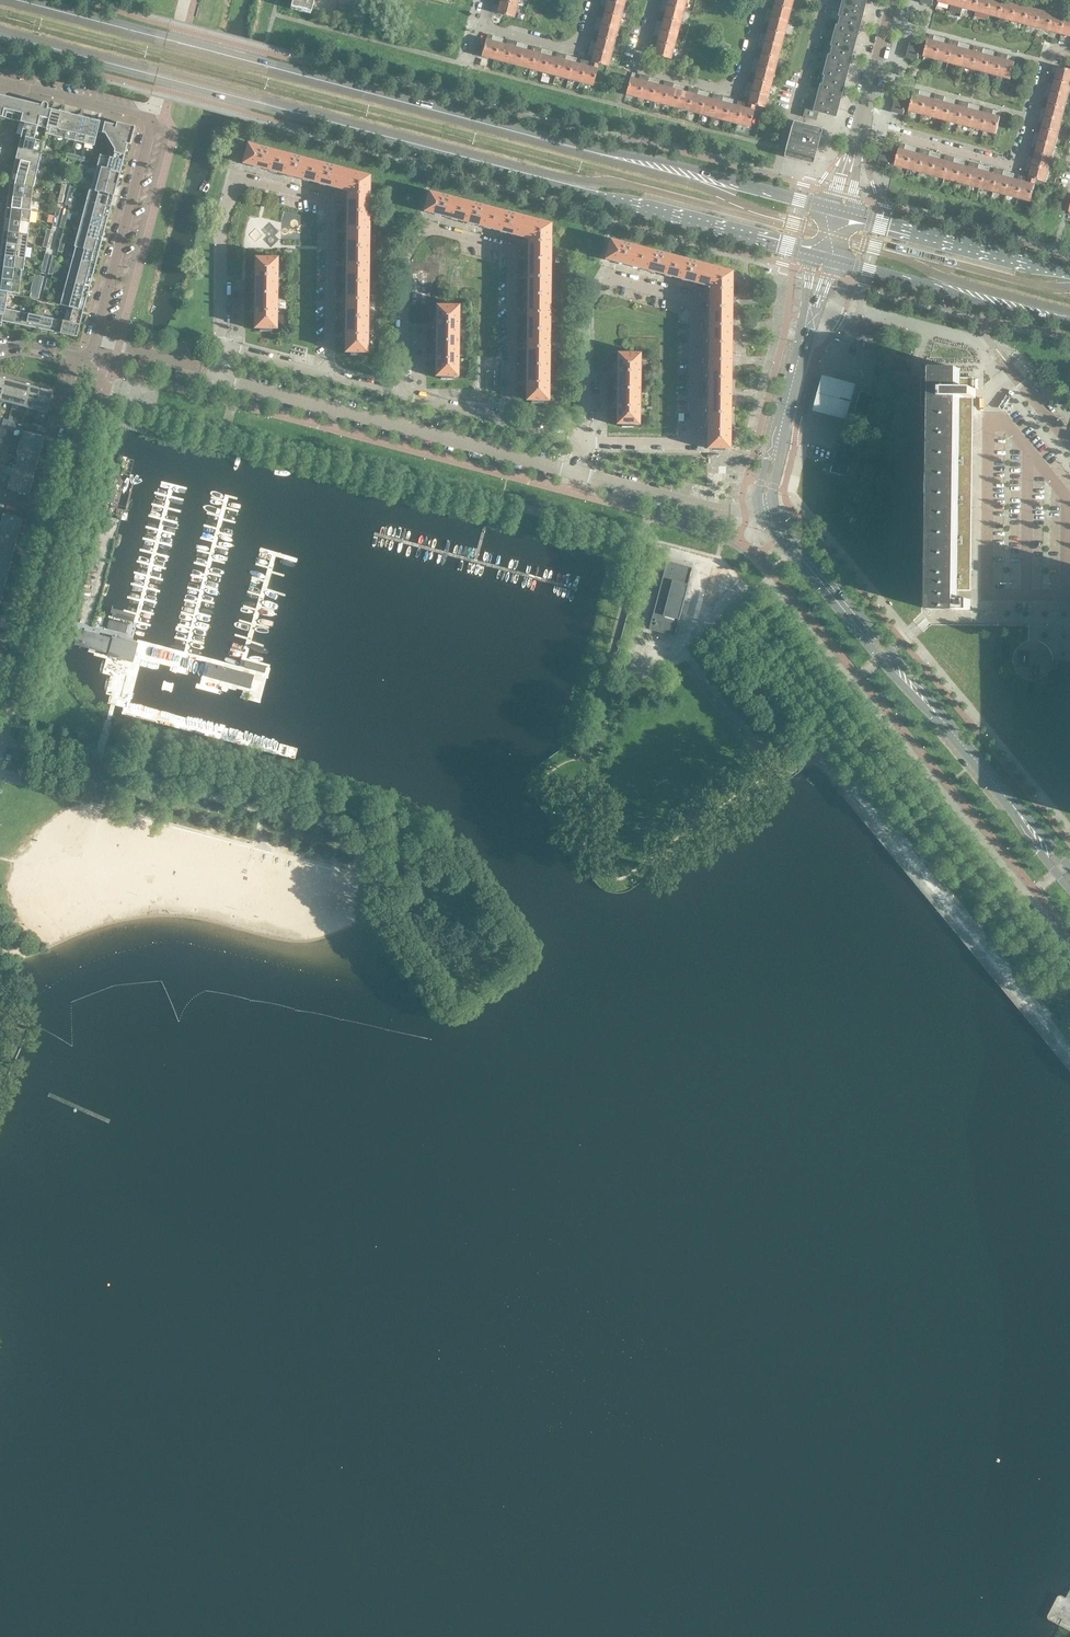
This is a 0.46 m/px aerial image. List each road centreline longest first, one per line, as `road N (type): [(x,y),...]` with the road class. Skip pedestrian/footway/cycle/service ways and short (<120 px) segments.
road 1 (secondary): [(0,38),(824,257)]
road 2 (secondary): [(837,212),(29,0)]
road 3 (secondary): [(1069,883),(765,504)]
road 4 (residential): [(218,349),(228,205),(241,181),(253,178),(331,212),(325,373)]
road 5 (residential): [(399,392),(404,258),(419,235),(439,228),(506,246),(513,257),(506,421)]
road 6 (residential): [(583,441),(587,307),(615,278),(694,298),(695,429),(686,441)]
road 7 (residential): [(75,355),(89,353),(94,339),(149,127),(20,90)]
road 8 (residential): [(212,372),(575,473)]
road 9 (residential): [(859,124),(1015,165),(1050,48),(1069,53)]
road 10 (residential): [(763,0),(732,89),(643,67),(655,0)]
road 11 (secondary): [(765,504),(824,257)]
road 12 (secondary): [(824,257),(1069,320)]
road 13 (secondary): [(1069,272),(837,212)]
road 14 (residential): [(765,504),(720,510),(575,473)]
road 15 (residential): [(75,355),(37,509)]
road 16 (residential): [(478,23),(574,47),(594,0)]
road 17 (residential): [(0,644),(37,509)]

